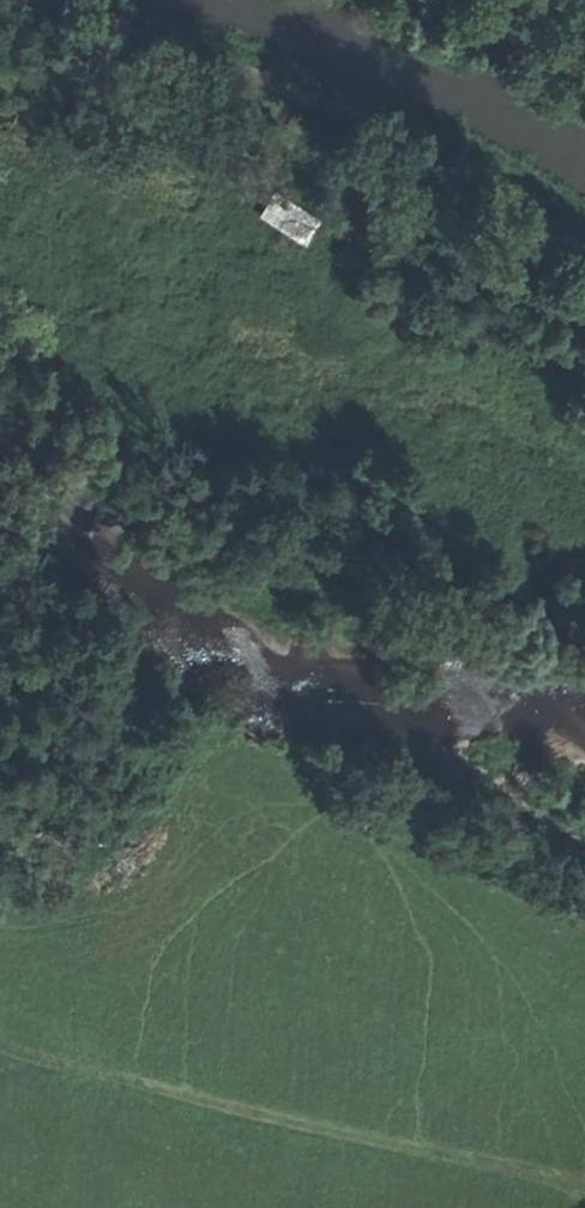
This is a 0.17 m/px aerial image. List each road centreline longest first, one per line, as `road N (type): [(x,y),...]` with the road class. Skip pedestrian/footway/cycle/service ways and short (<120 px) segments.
road 1 (track): [(584,85),(489,33),(398,0)]

